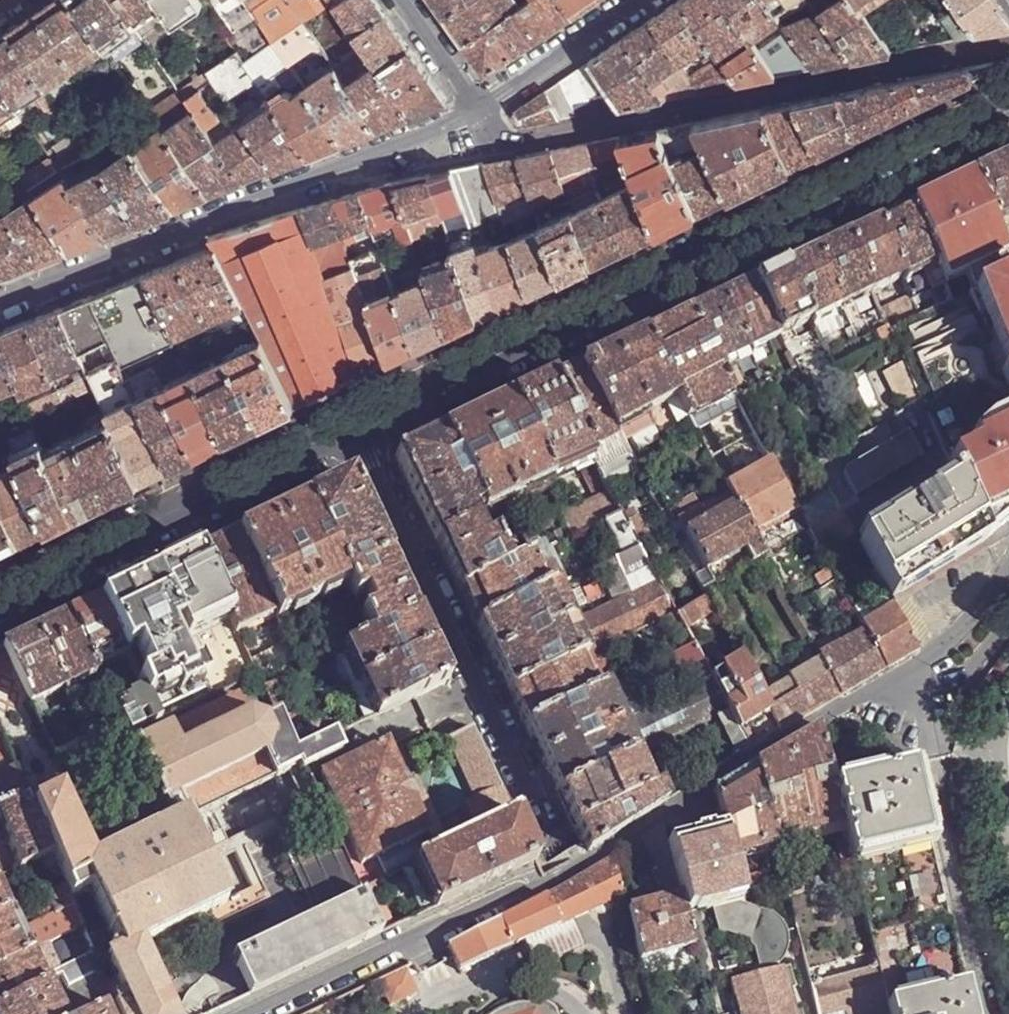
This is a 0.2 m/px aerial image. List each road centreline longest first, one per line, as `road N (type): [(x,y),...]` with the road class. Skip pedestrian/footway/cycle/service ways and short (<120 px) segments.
road 1 (secondary): [(1008,107),(355,430)]
road 2 (residential): [(0,303),(480,114)]
road 3 (residential): [(1008,47),(523,140)]
road 4 (unclassified): [(355,430),(559,844)]
road 5 (secondary): [(355,430),(0,606)]
road 6 (residential): [(541,891),(822,721)]
road 7 (residential): [(259,1013),(515,892),(541,891)]
road 8 (residential): [(822,721),(908,673),(974,615),(1008,568)]
road 9 (residential): [(480,114),(644,0)]
road 10 (residential): [(480,114),(403,0)]

